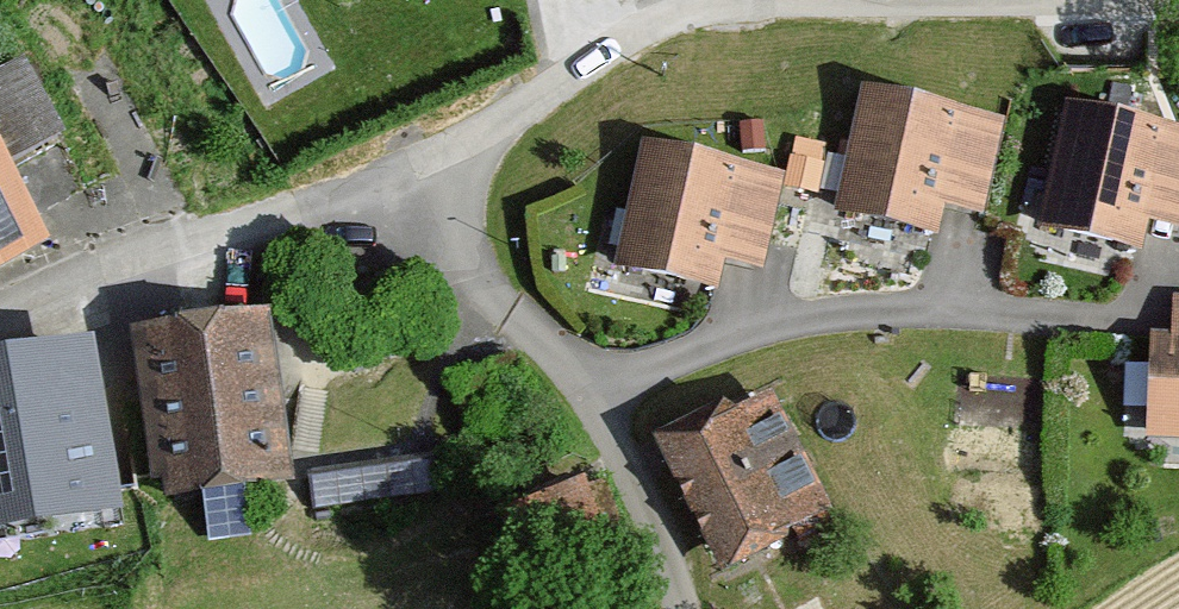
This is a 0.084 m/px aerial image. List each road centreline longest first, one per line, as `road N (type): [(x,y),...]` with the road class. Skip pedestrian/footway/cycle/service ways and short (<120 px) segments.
road 1 (unclassified): [(0,312),(112,261),(375,190),(447,159),(684,0)]
road 2 (unclassified): [(1178,4),(793,0)]

